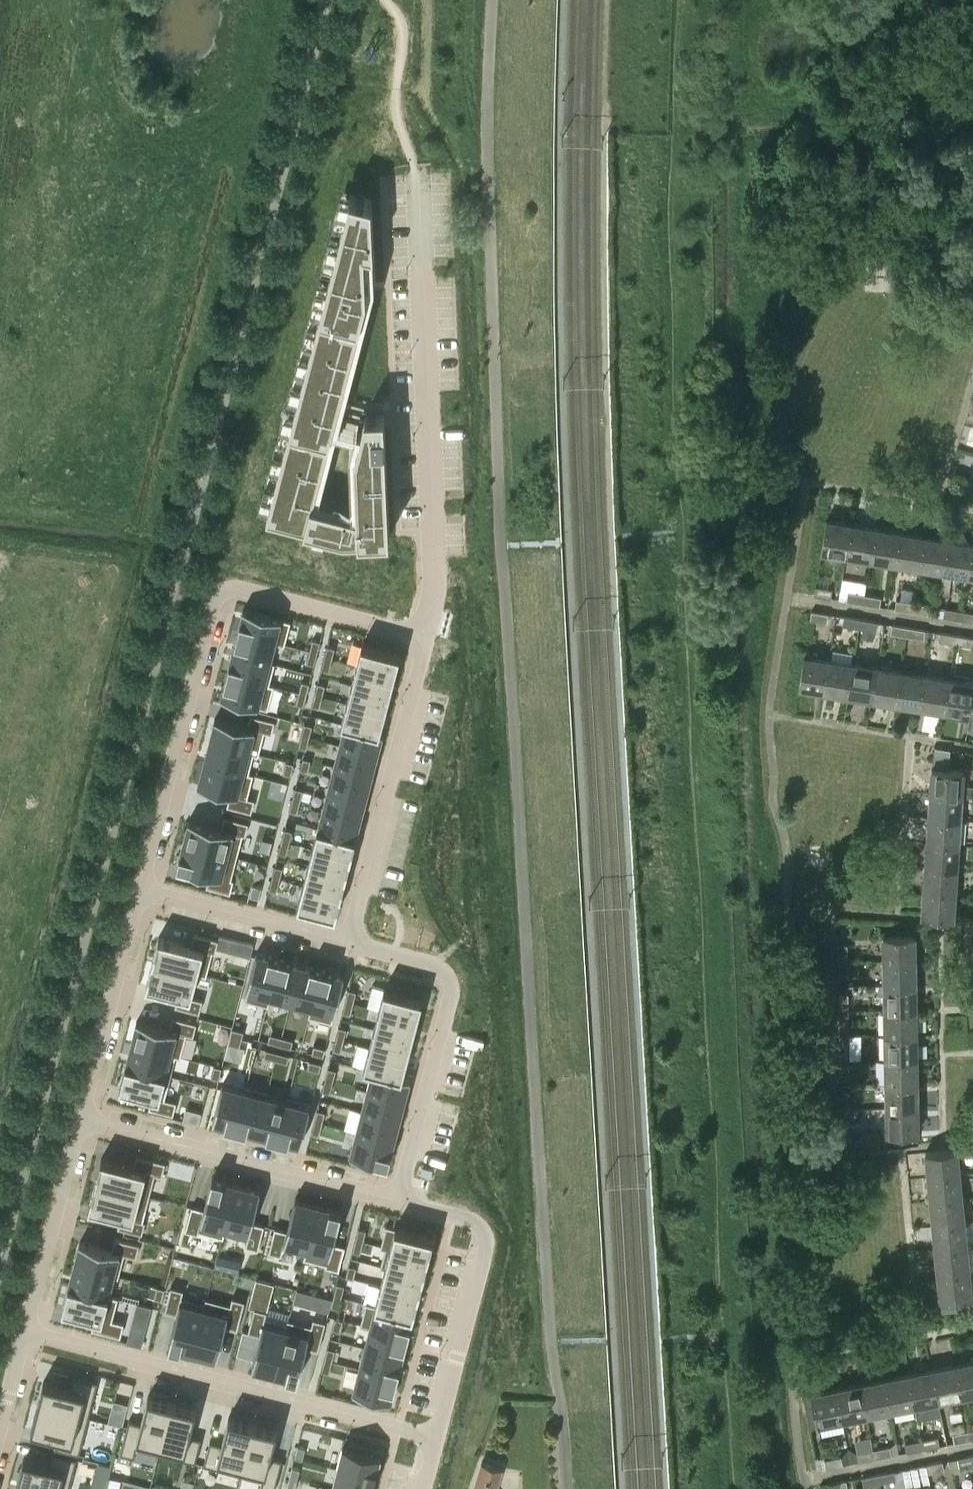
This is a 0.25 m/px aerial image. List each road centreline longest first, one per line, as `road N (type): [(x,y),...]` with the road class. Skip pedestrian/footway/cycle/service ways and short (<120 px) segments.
road 1 (residential): [(561,1488),(510,717),(487,129),(491,0)]
road 2 (residential): [(430,633),(224,588),(141,891)]
road 3 (residential): [(417,169),(436,562),(430,633)]
road 4 (residential): [(436,1437),(27,1333)]
road 5 (residential): [(400,1201),(82,1119)]
road 6 (residential): [(348,946),(430,633)]
road 7 (residential): [(435,967),(453,987),(400,1201)]
road 8 (residential): [(141,891),(82,1119)]
road 9 (residential): [(82,1119),(27,1333)]
road 10 (residential): [(480,1225),(485,1244),(436,1437)]
road 11 (residential): [(348,946),(141,891)]

